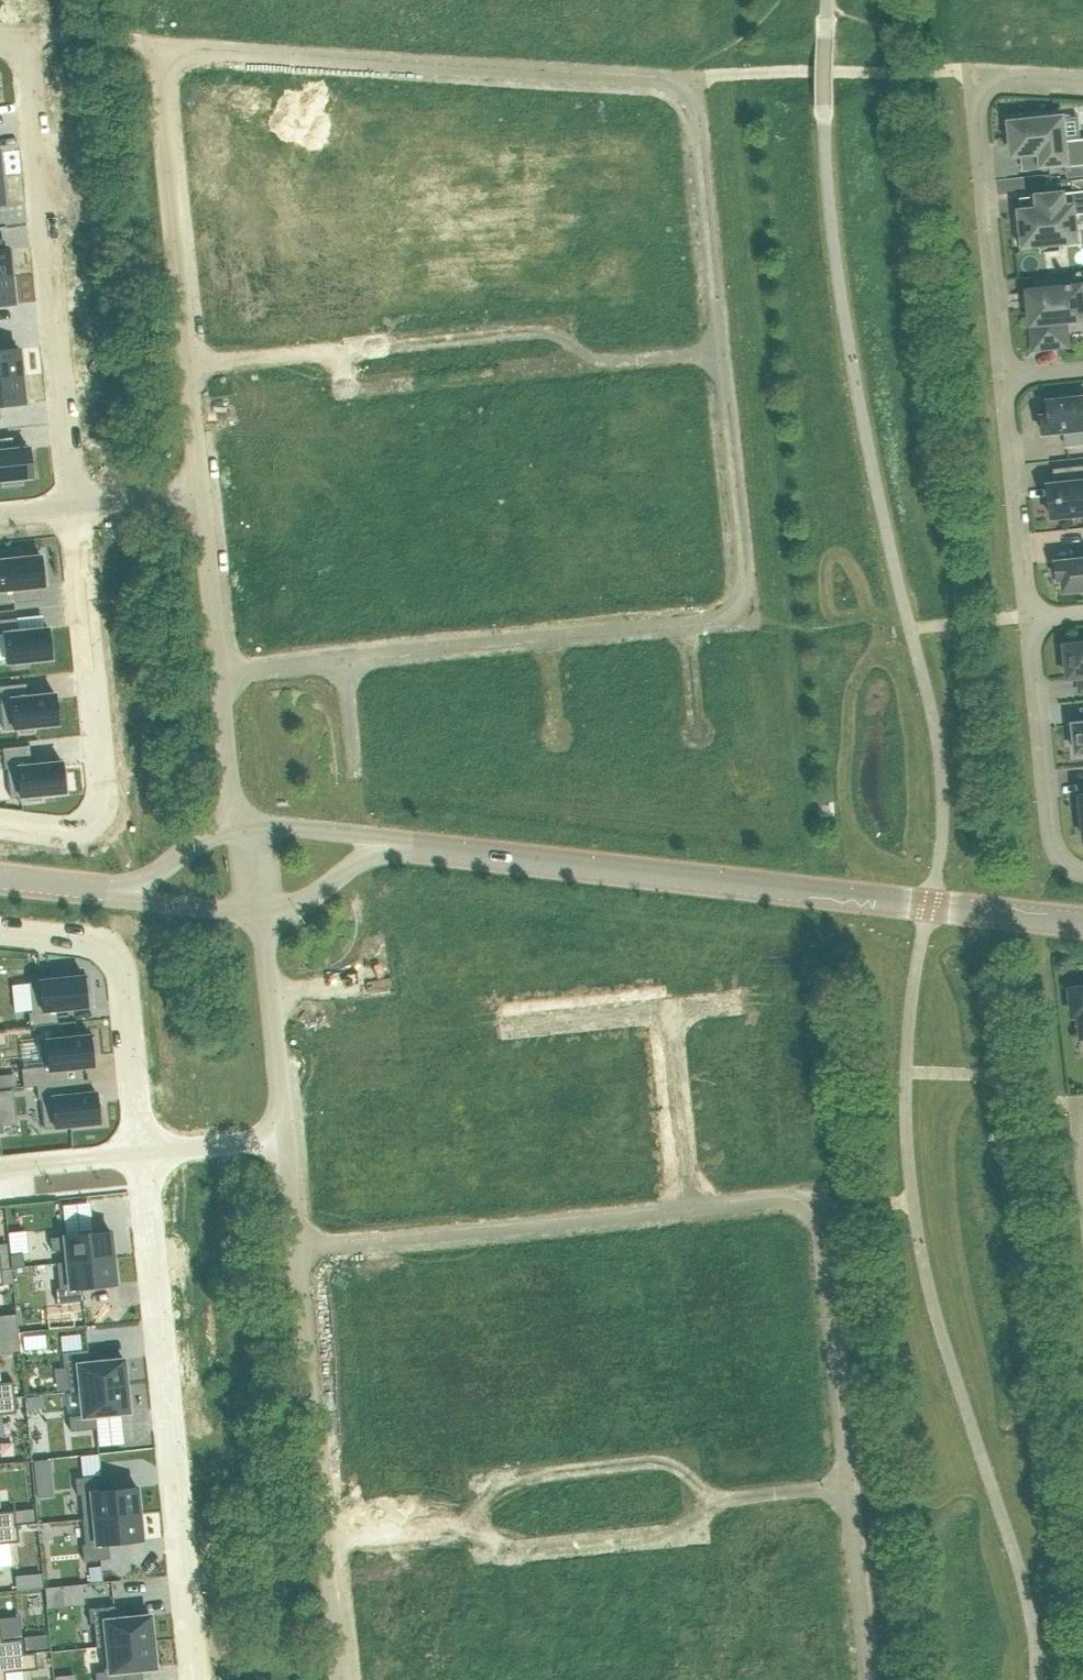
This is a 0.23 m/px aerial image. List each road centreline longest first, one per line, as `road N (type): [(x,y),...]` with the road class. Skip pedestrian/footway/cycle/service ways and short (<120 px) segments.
road 1 (residential): [(192,365),(162,88),(174,60),(197,52),(690,87),(698,106),(723,350)]
road 2 (tertiary): [(415,848),(1082,922)]
road 3 (residential): [(144,1155),(198,1679)]
road 4 (residential): [(76,505),(31,70),(23,48),(0,43)]
road 5 (residential): [(0,825),(58,832),(87,823),(103,790),(76,505)]
road 6 (residential): [(285,1141),(327,1544)]
road 7 (residential): [(1082,81),(1017,77),(986,85),(977,112),(1010,381)]
road 8 (residential): [(0,935),(105,948),(126,976),(144,1155)]
road 9 (residential): [(723,350),(747,596),(726,623),(690,626)]
road 10 (residential): [(1031,617),(1053,833),(1059,857),(1082,875)]
road 11 (residential): [(571,365),(347,387),(343,349)]
road 12 (residential): [(343,349),(567,327),(571,365)]
road 13 (residential): [(1010,381),(1031,617)]
road 14 (residential): [(263,916),(285,1141)]
road 15 (residential): [(548,641),(345,661)]
road 16 (tertiary): [(415,848),(235,819)]
road 17 (residential): [(220,673),(202,495)]
road 18 (tertiary): [(263,916),(296,906),(366,861),(415,848)]
road 19 (tertiary): [(108,890),(133,902),(263,916)]
road 20 (residential): [(723,350),(571,365)]
road 21 (residential): [(192,365),(343,349)]
road 22 (residential): [(235,819),(220,673)]
road 23 (tertiary): [(235,819),(108,890)]
road 24 (residential): [(0,1170),(144,1155)]
road 25 (residential): [(690,626),(548,641)]
road 26 (residential): [(144,1155),(285,1141)]
road 27 (residential): [(202,495),(192,365)]
road 28 (residential): [(202,495),(76,505)]
road 29 (residential): [(345,661),(220,673)]

